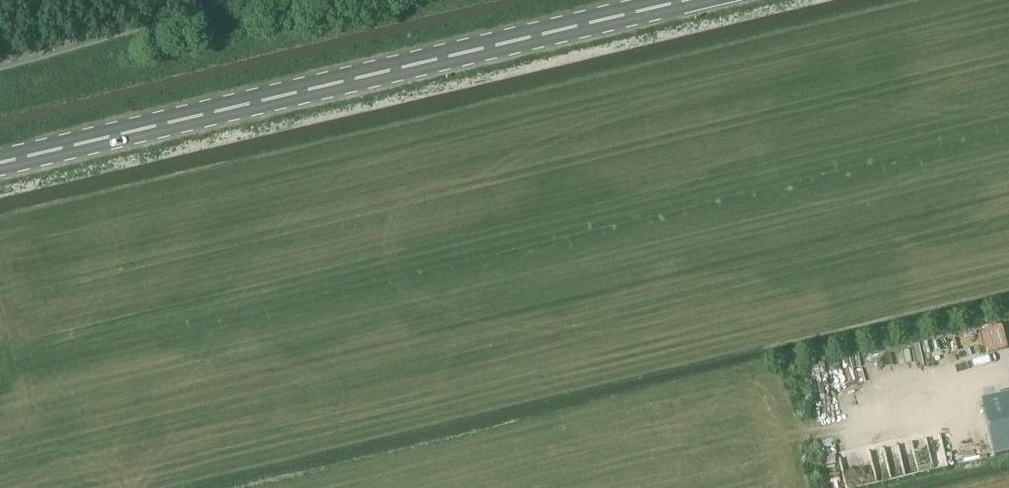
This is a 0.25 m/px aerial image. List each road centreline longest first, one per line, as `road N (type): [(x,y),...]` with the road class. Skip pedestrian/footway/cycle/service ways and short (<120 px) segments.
road 1 (secondary): [(0,163),(677,0)]

